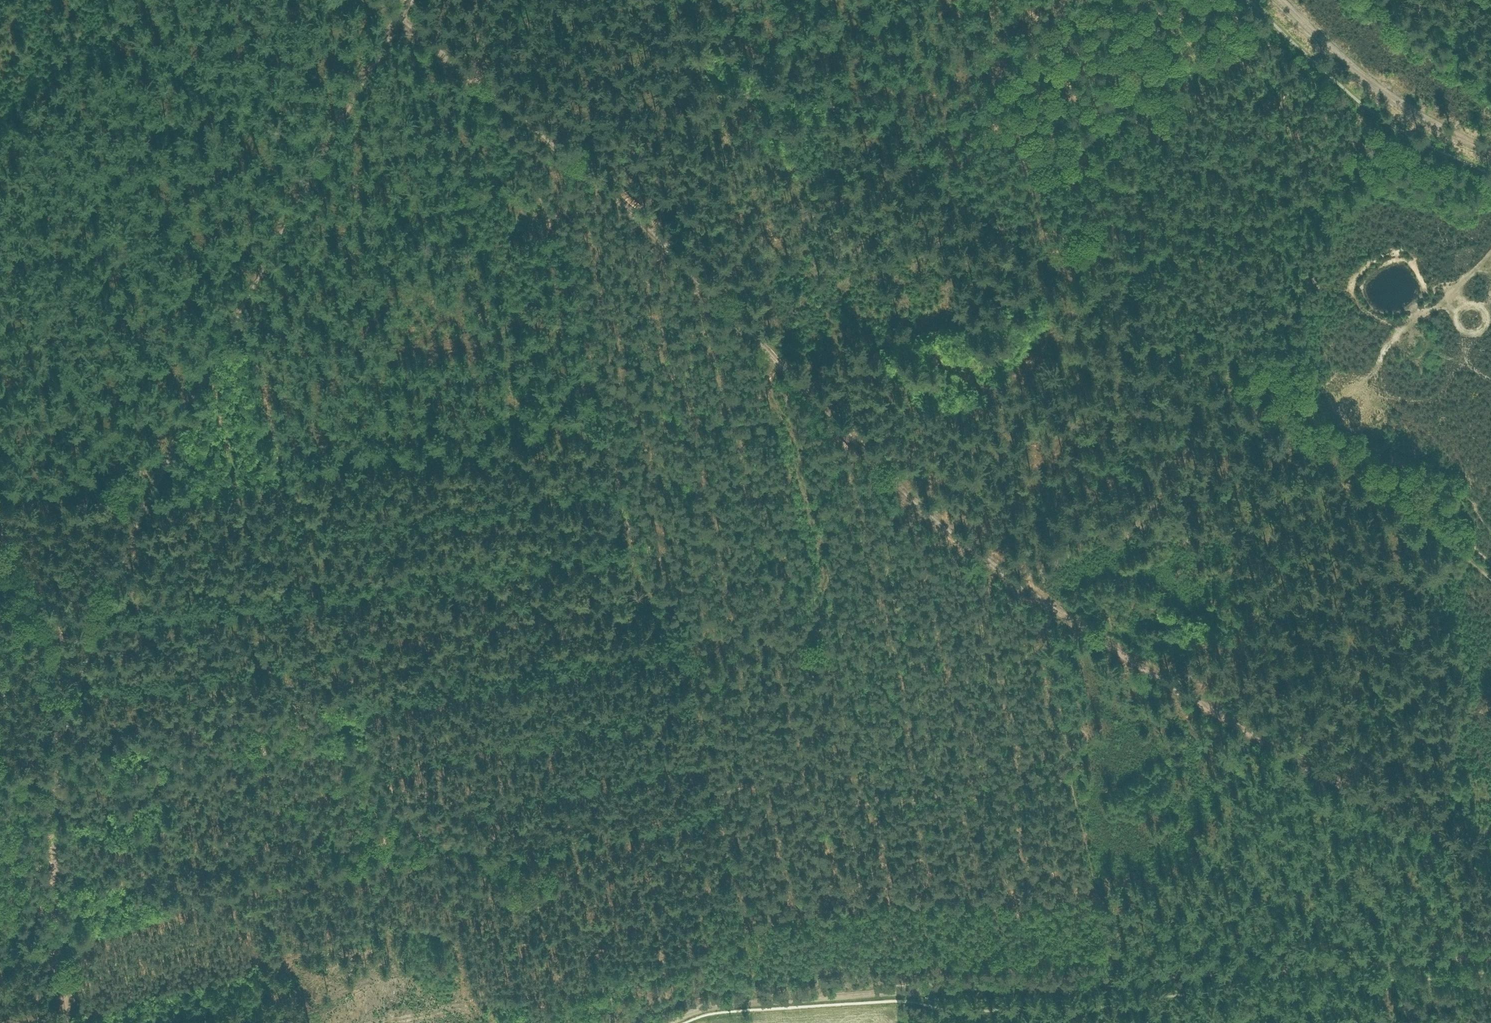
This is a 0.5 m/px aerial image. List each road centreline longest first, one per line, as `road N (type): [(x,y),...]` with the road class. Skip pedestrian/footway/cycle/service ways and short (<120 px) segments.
road 1 (track): [(1490,577),(1231,374),(941,183),(1018,42),(1089,0)]
road 2 (track): [(664,1022),(723,1002),(1485,954)]
road 3 (track): [(1094,635),(856,444),(723,301),(500,99)]
road 4 (track): [(269,248),(193,401),(81,667)]
road 5 (track): [(1490,857),(1094,635)]
road 6 (track): [(60,760),(375,702)]
road 7 (track): [(269,248),(156,229),(0,116)]
road 8 (track): [(397,16),(269,248)]
road 9 (track): [(60,760),(54,851),(72,1022)]
road 10 (track): [(1490,151),(1401,104),(1285,0)]
road 11 (track): [(1062,777),(1108,980)]
road 12 (track): [(0,520),(81,667)]
road 13 (track): [(500,99),(397,16)]

